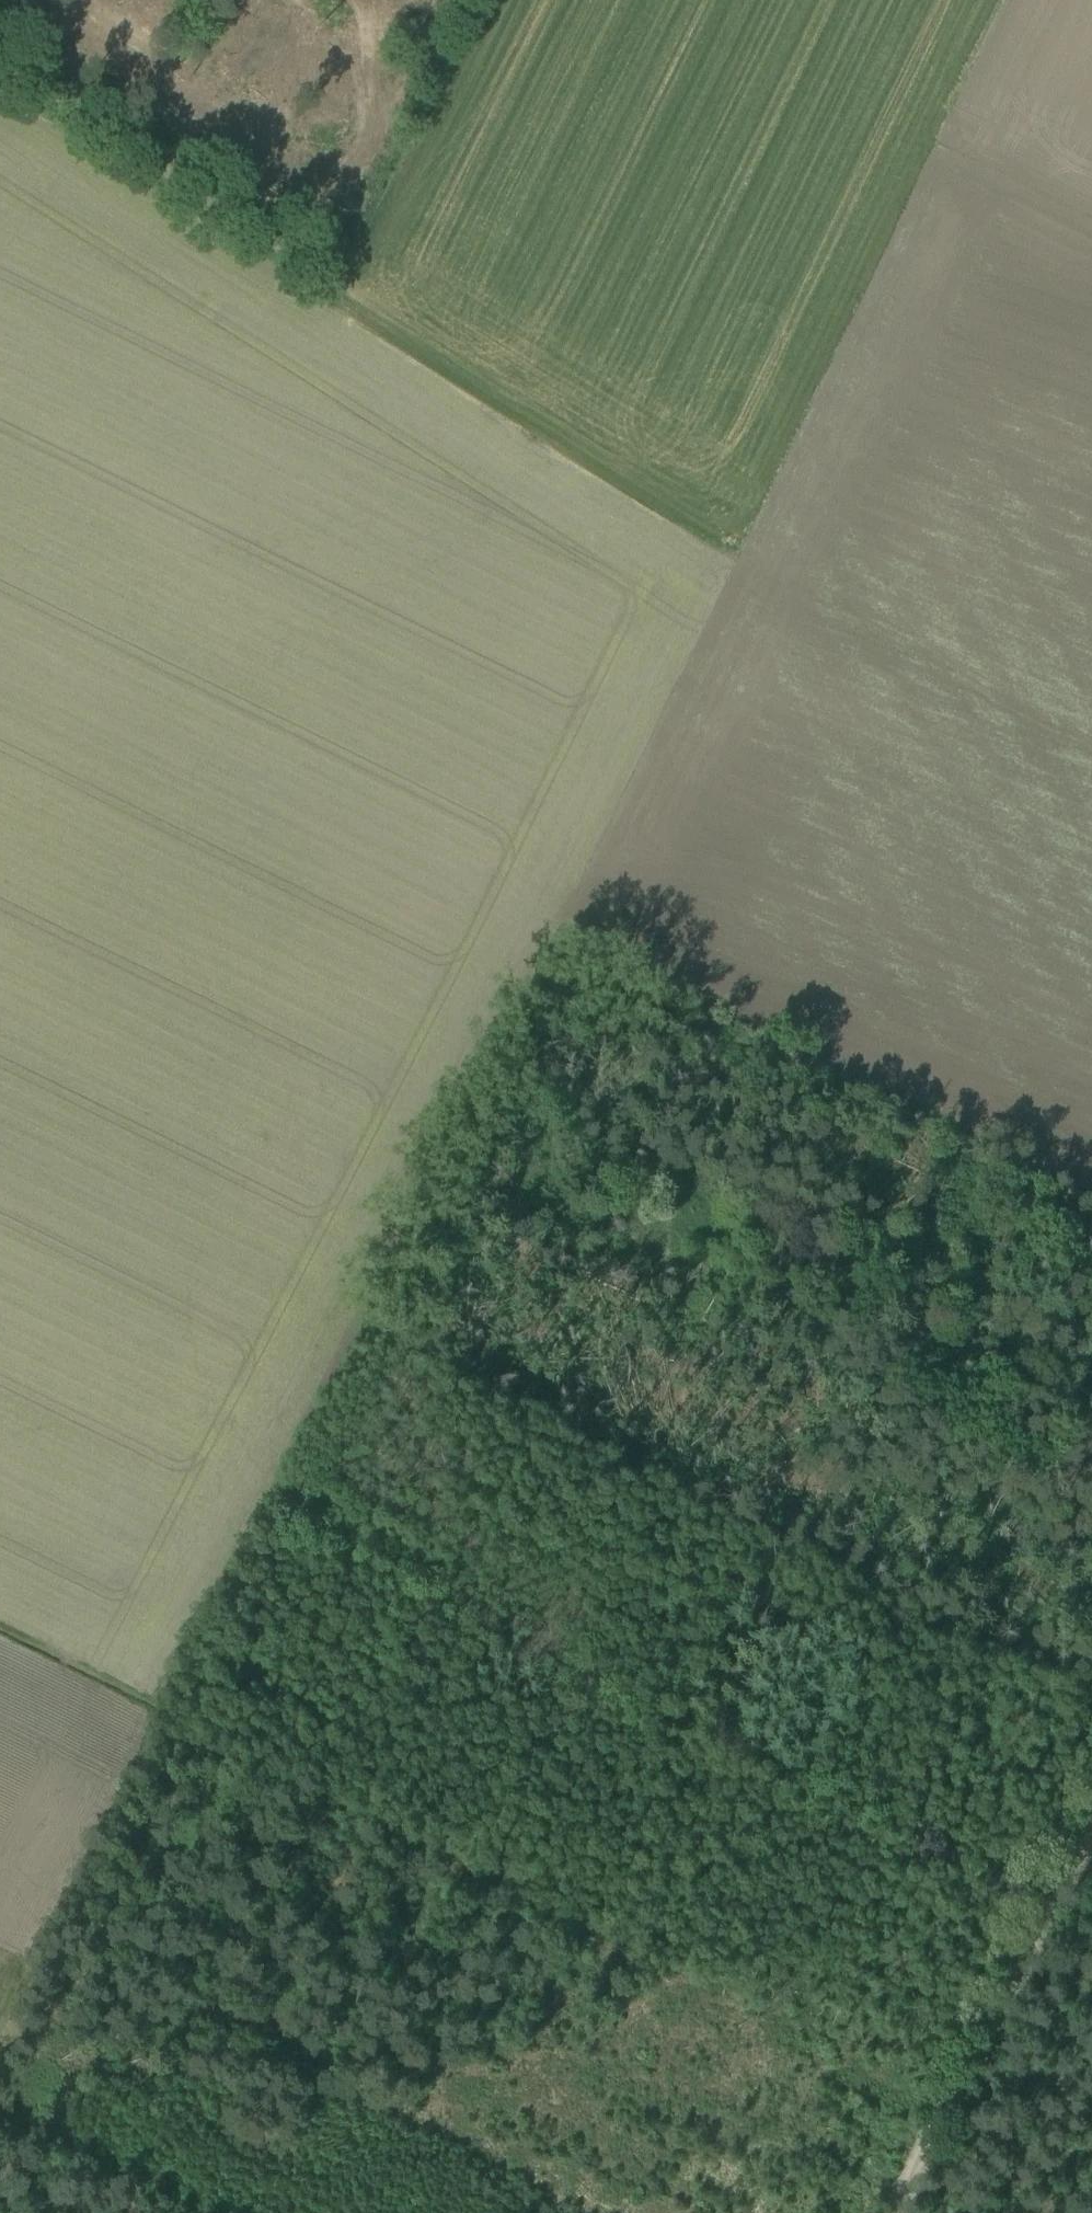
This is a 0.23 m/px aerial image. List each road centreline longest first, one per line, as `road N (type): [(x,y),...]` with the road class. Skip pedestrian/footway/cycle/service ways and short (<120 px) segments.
road 1 (track): [(898,2212),(1091,1821)]
road 2 (track): [(0,58),(327,273)]

